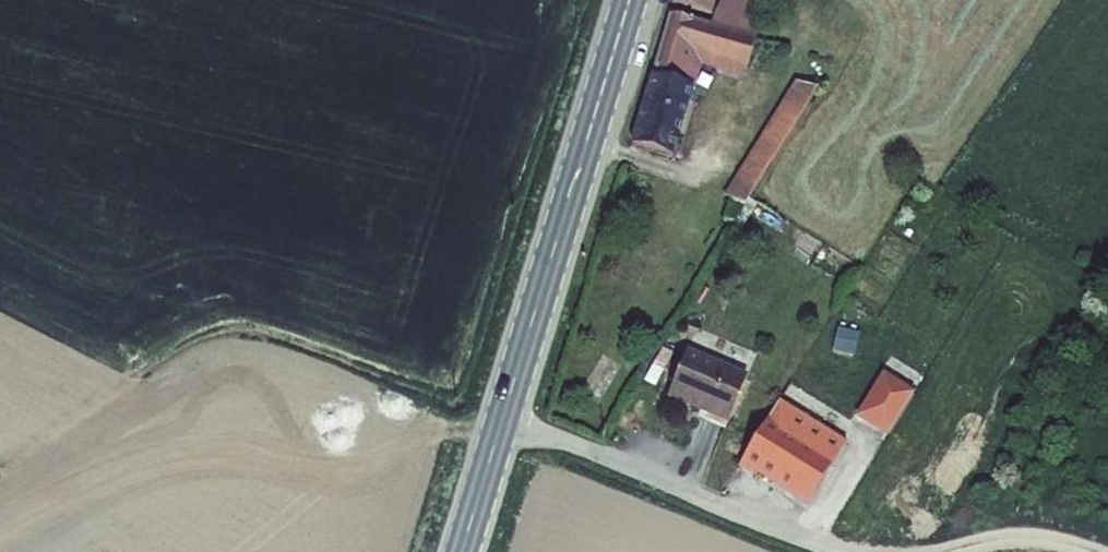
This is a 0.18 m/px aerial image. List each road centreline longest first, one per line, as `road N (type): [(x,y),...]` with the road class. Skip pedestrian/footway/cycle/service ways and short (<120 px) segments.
road 1 (primary): [(503,418),(630,0)]
road 2 (unclassified): [(503,418),(845,551)]
road 3 (unclassified): [(935,551),(1029,535),(1093,551)]
road 4 (primary): [(462,551),(503,418)]

